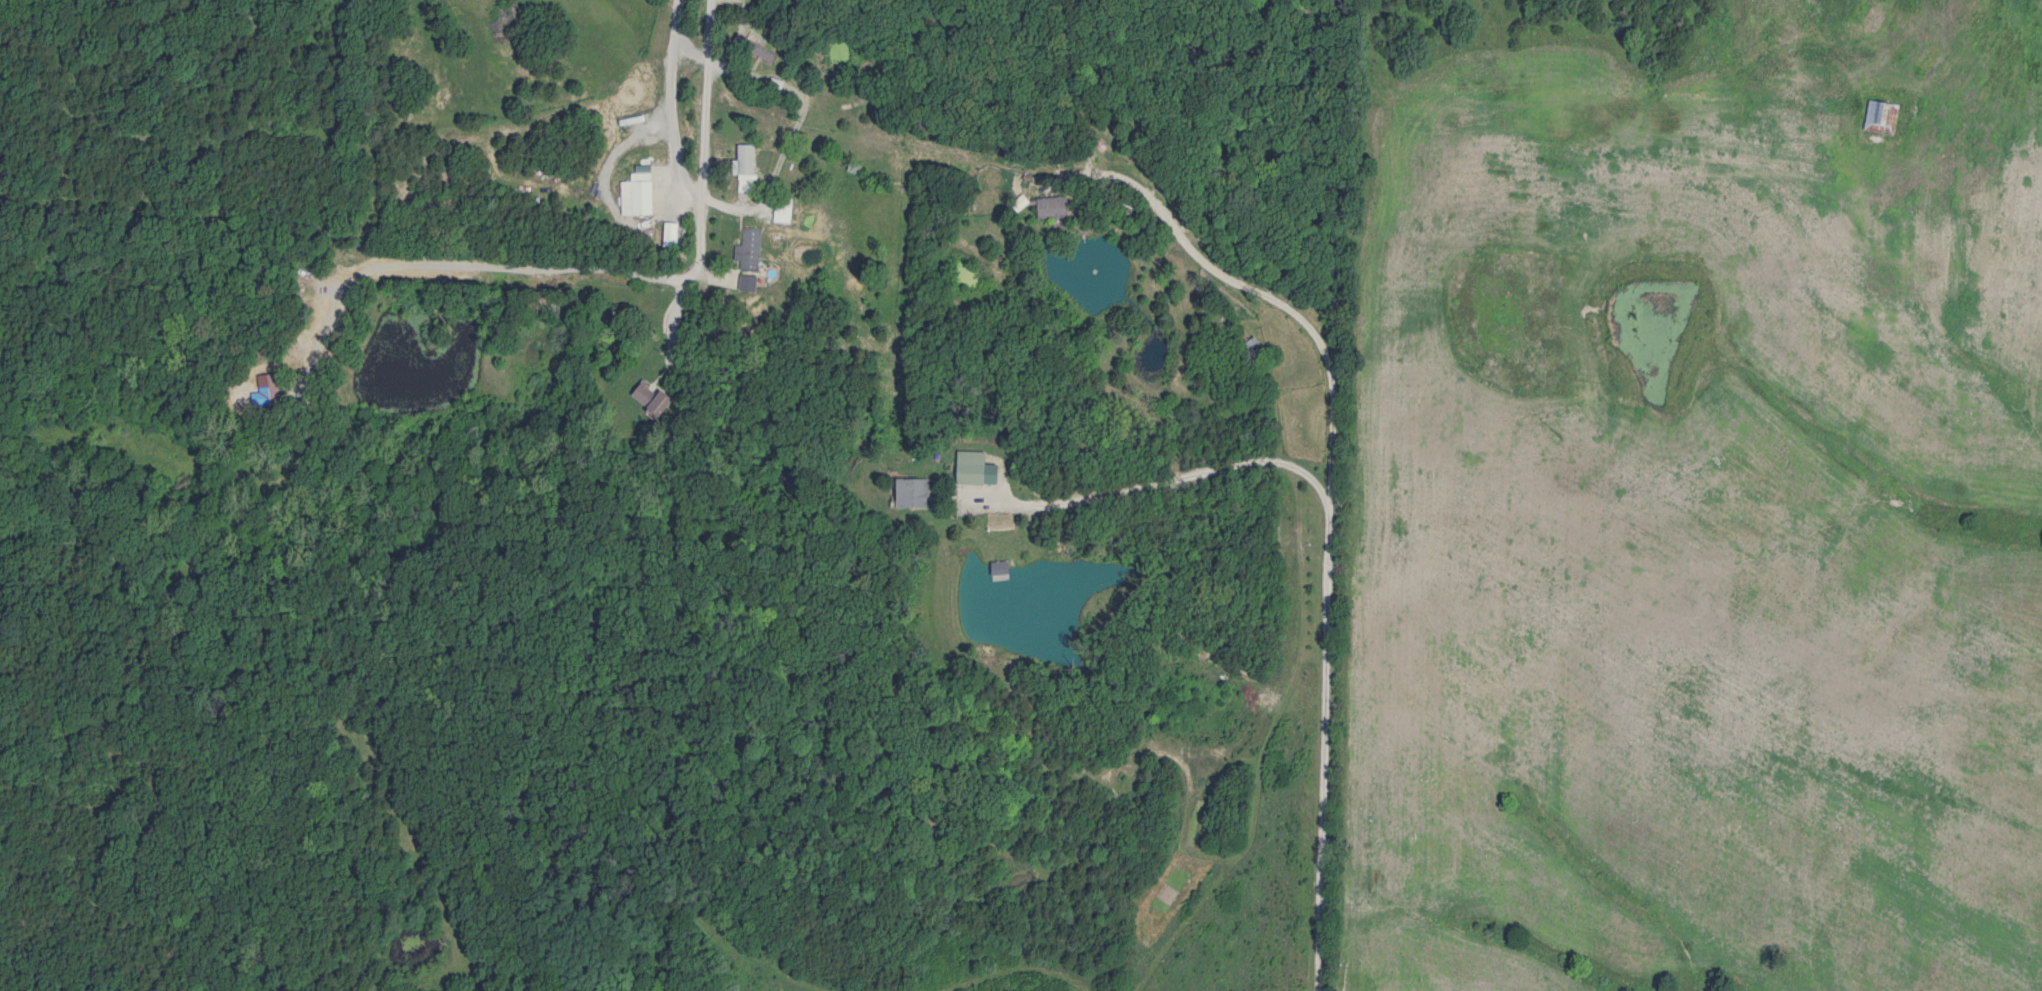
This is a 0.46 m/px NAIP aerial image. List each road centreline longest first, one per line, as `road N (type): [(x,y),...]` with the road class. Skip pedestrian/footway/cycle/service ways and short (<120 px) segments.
road 1 (residential): [(708,0),(697,270),(686,277),(608,268),(362,271),(346,279),(310,351)]

